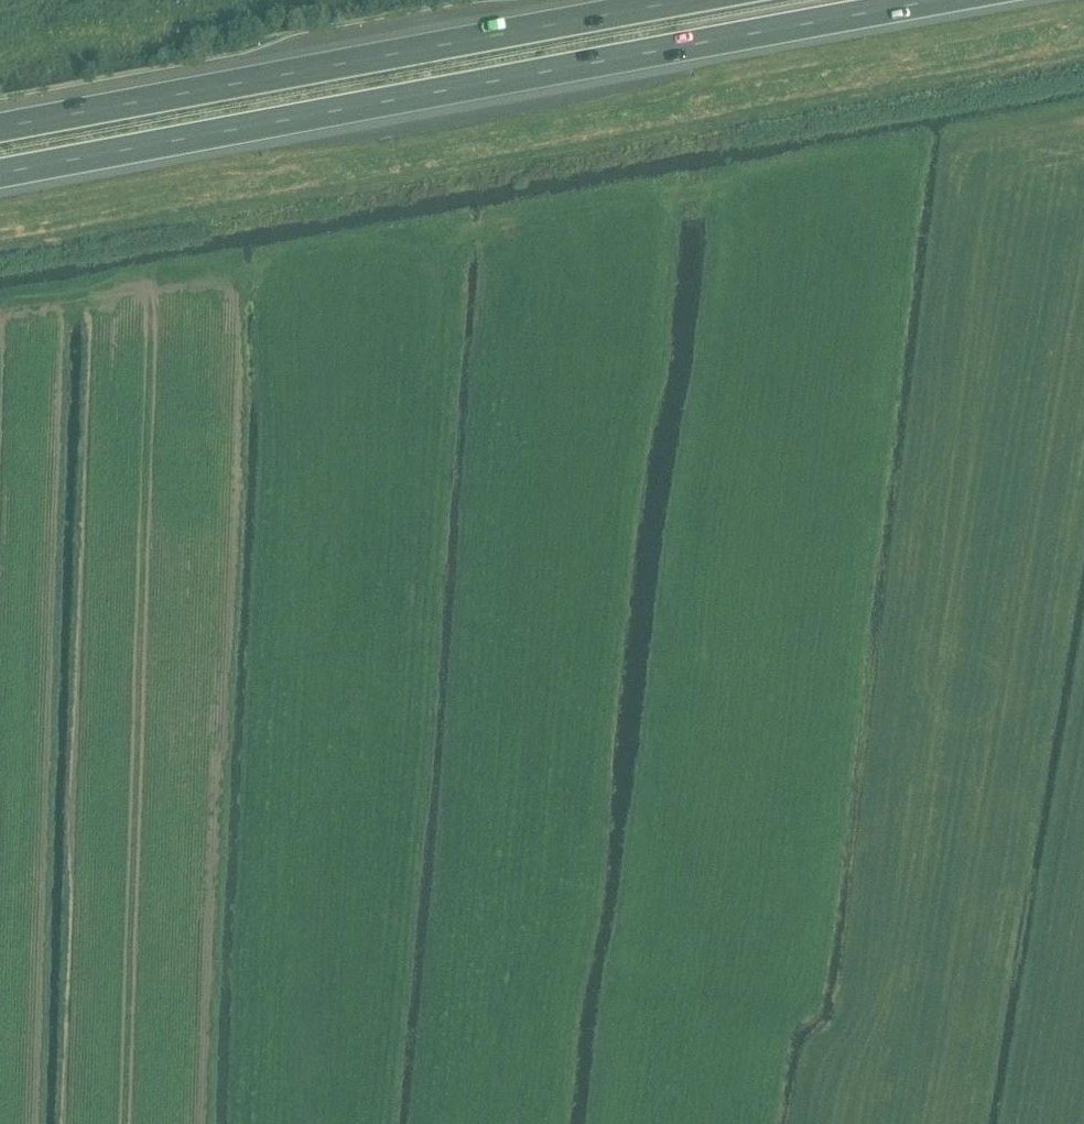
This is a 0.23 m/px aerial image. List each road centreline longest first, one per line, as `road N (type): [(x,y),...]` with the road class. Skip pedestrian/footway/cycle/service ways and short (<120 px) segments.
road 1 (trunk): [(0,174),(943,0)]
road 2 (trunk): [(689,0),(0,129)]

